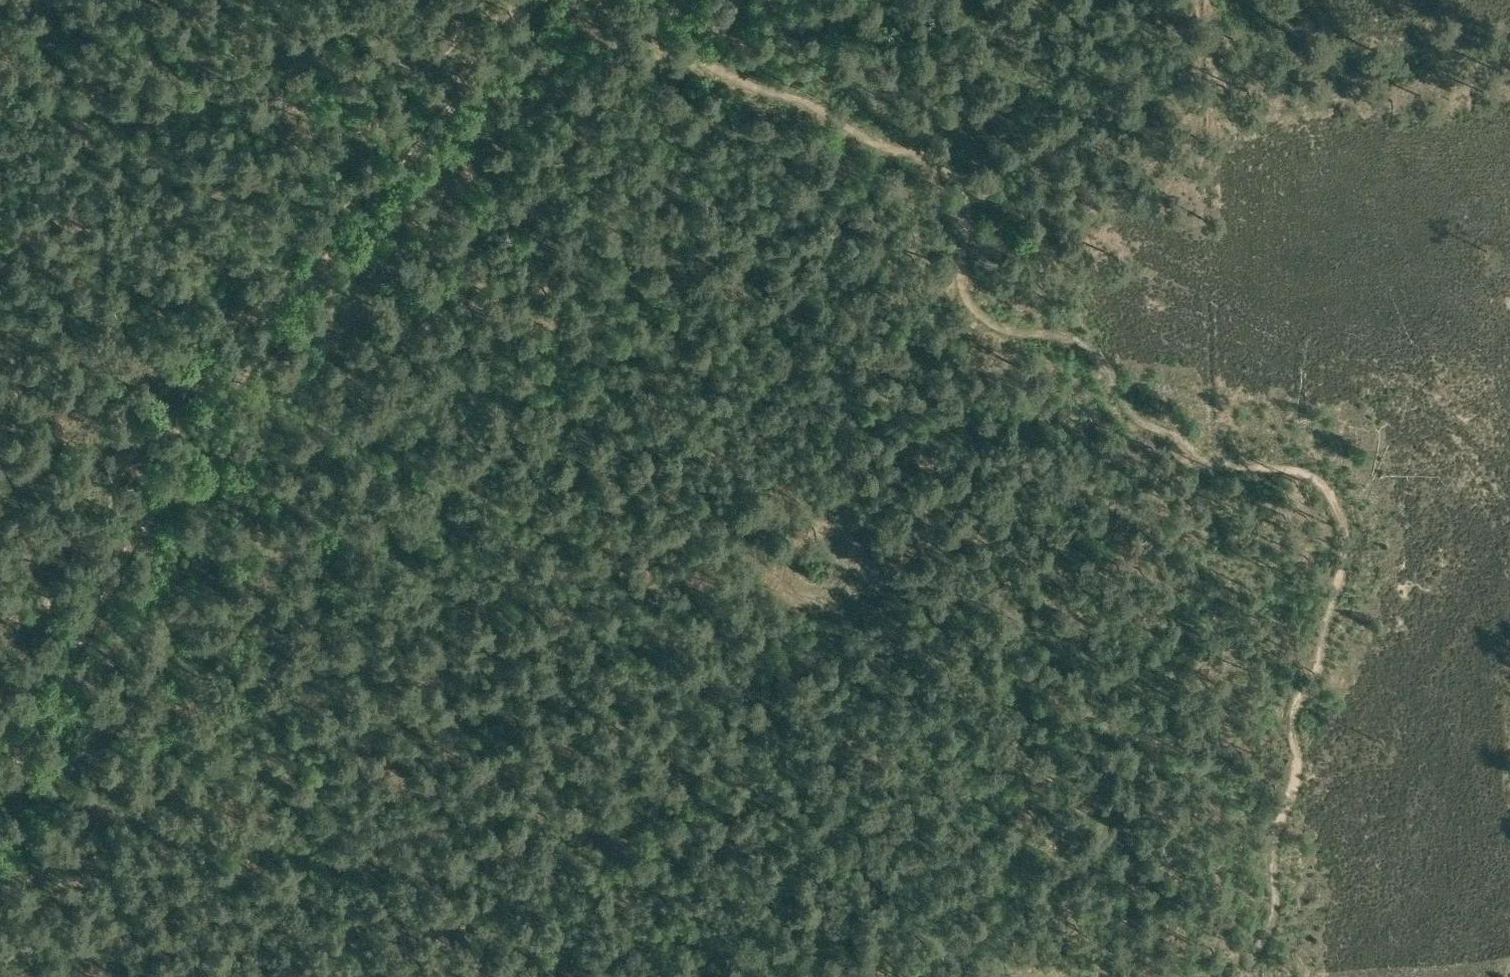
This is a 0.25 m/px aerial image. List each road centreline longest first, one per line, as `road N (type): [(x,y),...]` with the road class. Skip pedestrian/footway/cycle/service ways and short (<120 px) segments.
road 1 (track): [(0,803),(142,535),(271,330),(468,103),(545,0)]

